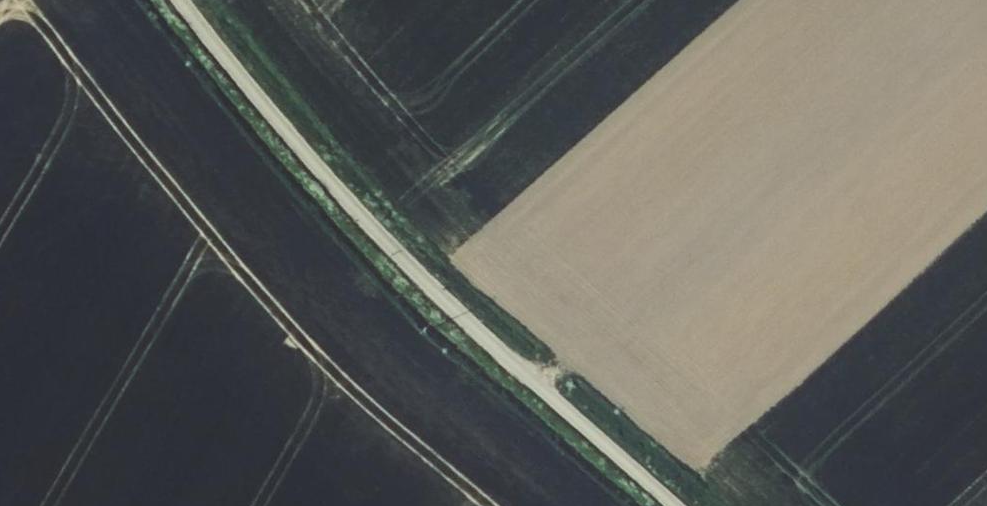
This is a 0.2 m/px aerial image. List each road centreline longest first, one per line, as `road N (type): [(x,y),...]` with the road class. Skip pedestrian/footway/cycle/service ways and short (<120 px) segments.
road 1 (unclassified): [(675,505),(387,242),(180,0)]

